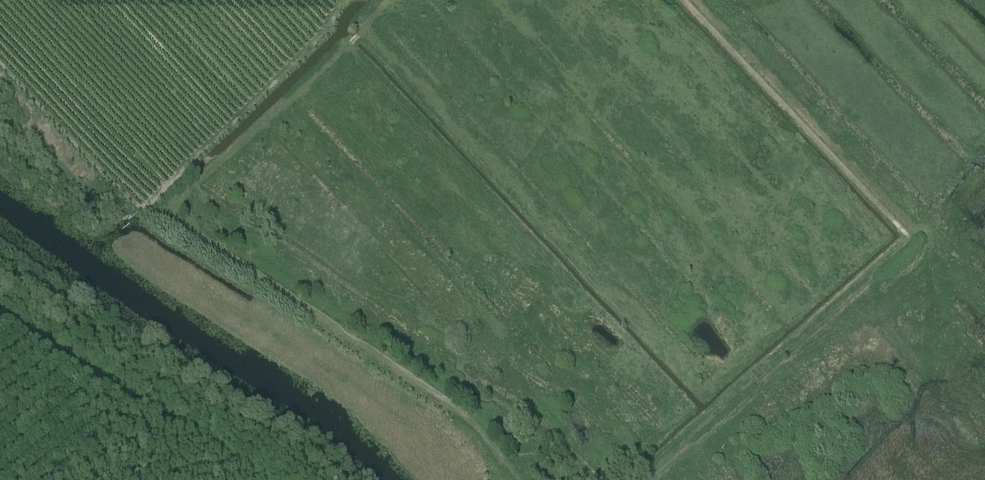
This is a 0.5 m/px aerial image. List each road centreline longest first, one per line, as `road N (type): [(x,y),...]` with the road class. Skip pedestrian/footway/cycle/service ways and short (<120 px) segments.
road 1 (track): [(644,479),(917,240),(688,0)]

